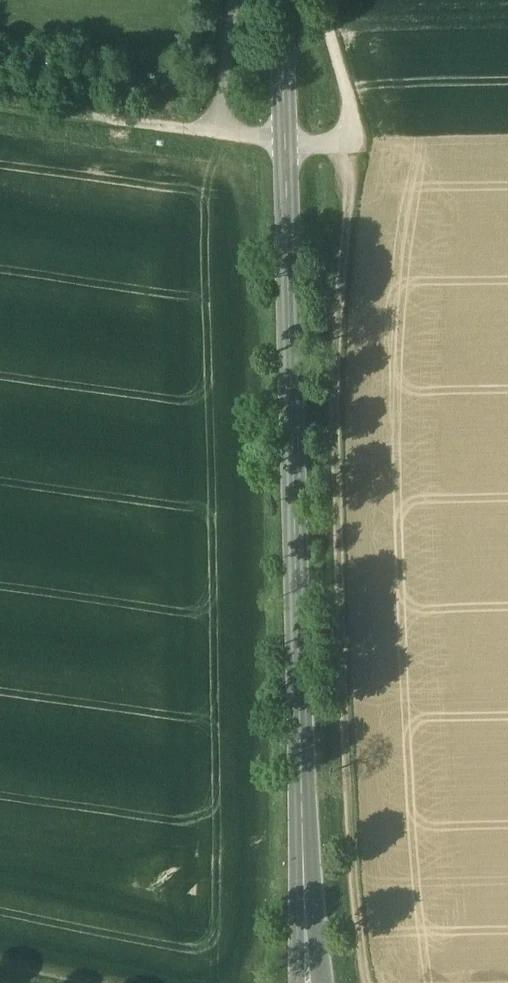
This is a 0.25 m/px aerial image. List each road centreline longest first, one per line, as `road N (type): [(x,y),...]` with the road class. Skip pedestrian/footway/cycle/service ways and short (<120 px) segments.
road 1 (tertiary): [(280,0),(311,982)]
road 2 (track): [(380,982),(343,580),(339,405),(356,141)]
road 3 (track): [(325,0),(356,141),(285,143),(216,131),(233,0)]
road 4 (track): [(216,131),(0,108)]

